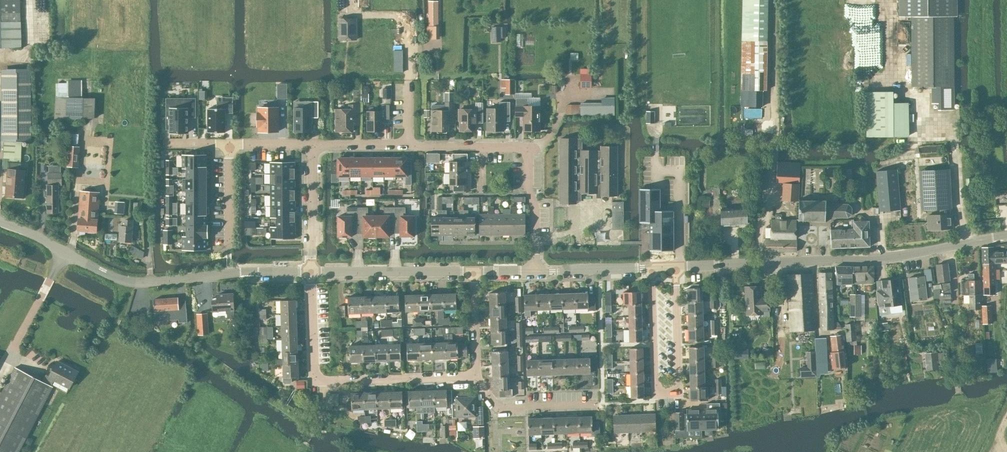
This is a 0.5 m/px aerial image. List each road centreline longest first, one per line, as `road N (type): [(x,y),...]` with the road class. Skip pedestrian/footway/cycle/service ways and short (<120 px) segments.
road 1 (tertiary): [(677,266),(873,259),(1006,236)]
road 2 (tertiary): [(0,219),(125,281),(311,273)]
road 3 (residential): [(311,273),(316,382),(474,375)]
road 4 (residential): [(652,267),(655,383),(667,393),(679,384),(677,266)]
road 5 (residential): [(534,271),(528,147),(408,143)]
road 6 (tertiary): [(311,273),(474,271)]
road 7 (residential): [(597,403),(499,406),(474,375)]
road 8 (residential): [(310,143),(311,273)]

